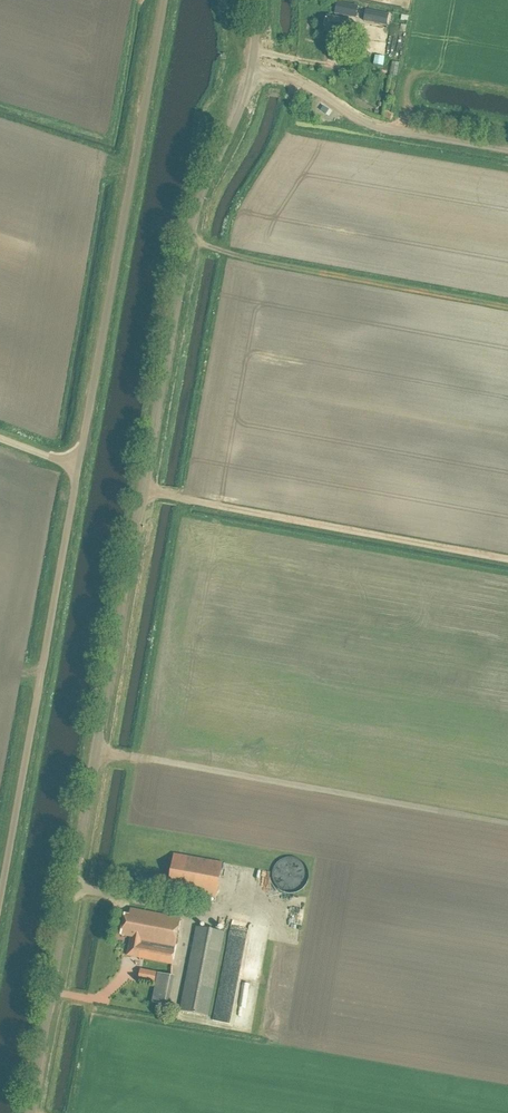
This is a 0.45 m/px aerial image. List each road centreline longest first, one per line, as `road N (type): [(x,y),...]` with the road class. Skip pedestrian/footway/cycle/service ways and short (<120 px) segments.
road 1 (unclassified): [(31,1112),(192,225),(251,71)]
road 2 (unclassified): [(78,468),(164,0)]
road 3 (unclassified): [(0,890),(78,468)]
road 4 (unclassified): [(507,150),(383,130),(291,78),(251,71)]

